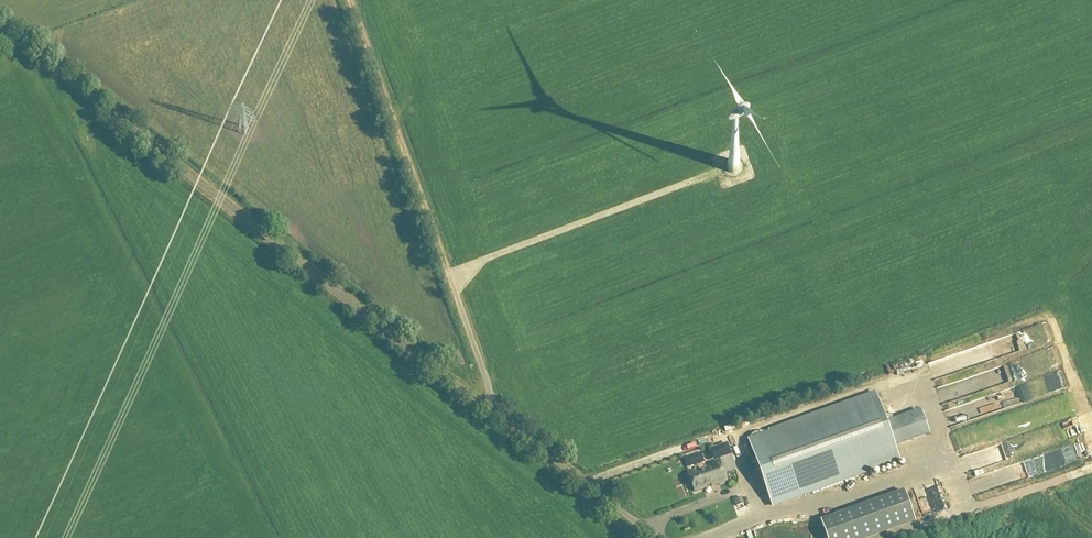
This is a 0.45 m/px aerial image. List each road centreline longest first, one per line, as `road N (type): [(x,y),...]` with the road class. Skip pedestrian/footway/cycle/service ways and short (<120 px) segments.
road 1 (unclassified): [(657,537),(0,25)]
road 2 (track): [(350,0),(495,414)]

